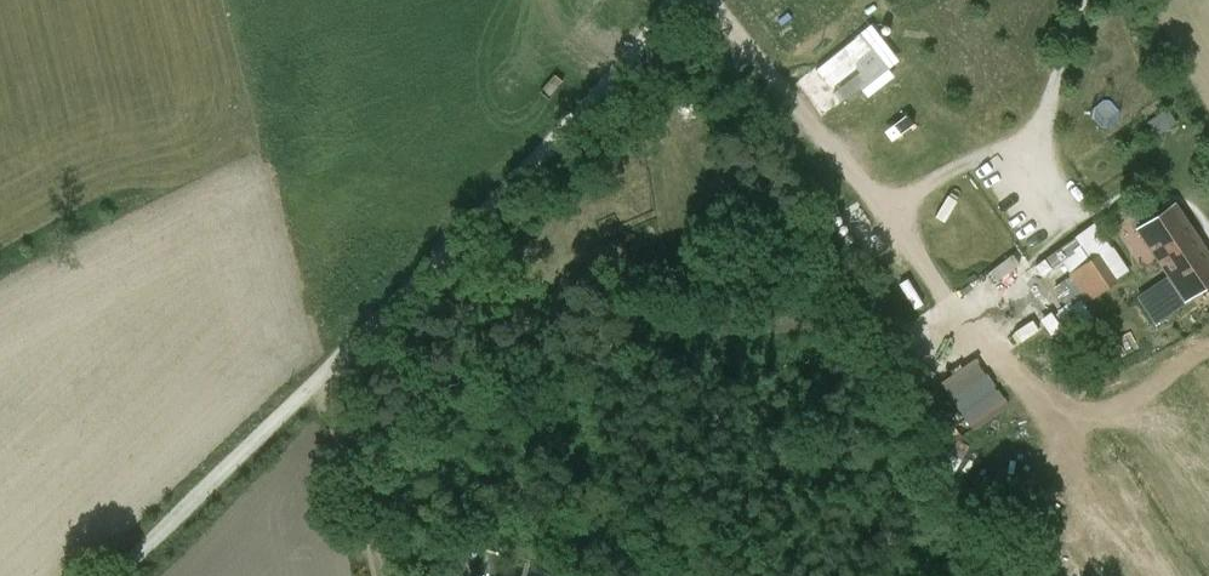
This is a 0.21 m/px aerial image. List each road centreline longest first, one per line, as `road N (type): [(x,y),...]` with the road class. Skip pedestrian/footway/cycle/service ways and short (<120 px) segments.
road 1 (track): [(676,0),(629,65),(324,378),(115,575)]
road 2 (track): [(324,378),(373,575)]

